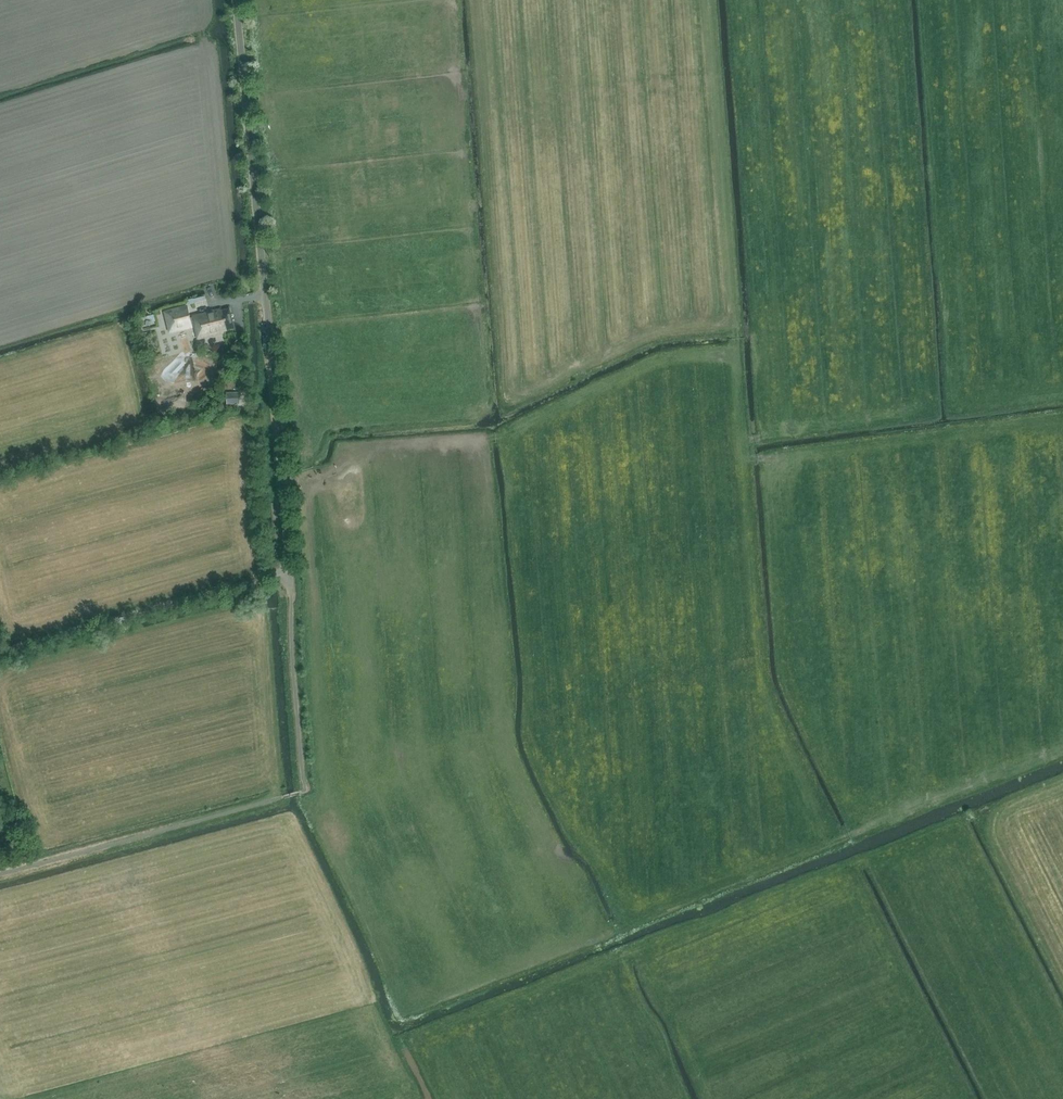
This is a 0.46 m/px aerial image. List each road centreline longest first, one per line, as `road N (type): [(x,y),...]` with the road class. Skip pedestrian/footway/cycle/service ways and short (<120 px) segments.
road 1 (unclassified): [(283,572),(235,0)]
road 2 (track): [(283,572),(0,656)]

